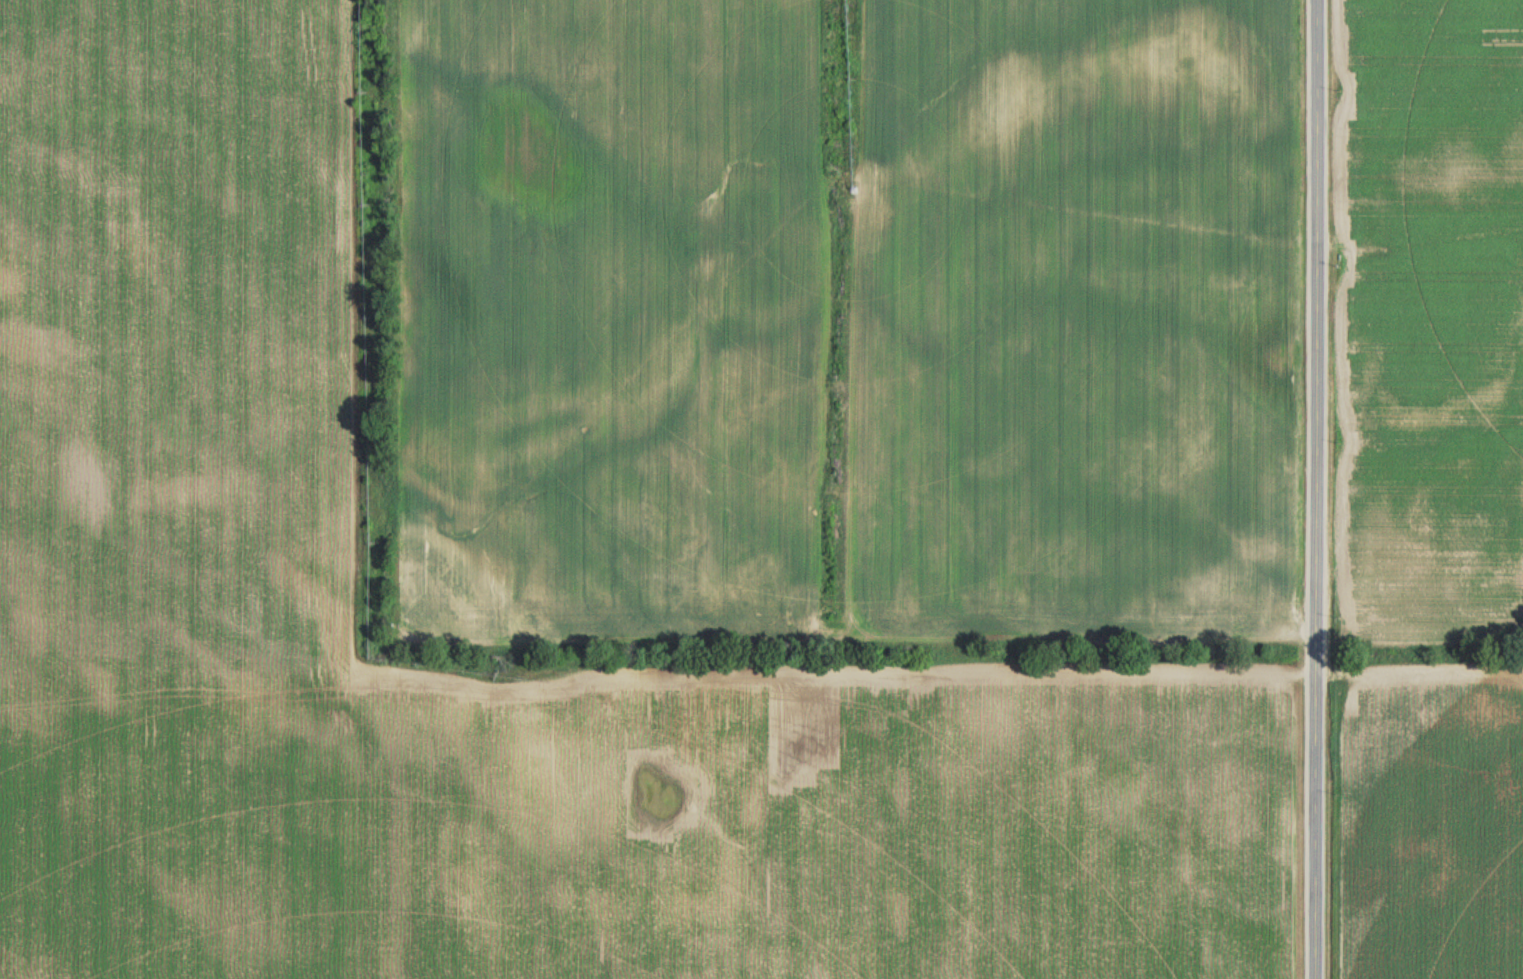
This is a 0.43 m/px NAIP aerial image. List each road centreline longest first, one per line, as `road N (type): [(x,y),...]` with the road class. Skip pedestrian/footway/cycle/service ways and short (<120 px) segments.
road 1 (residential): [(1315,978),(1316,0)]

